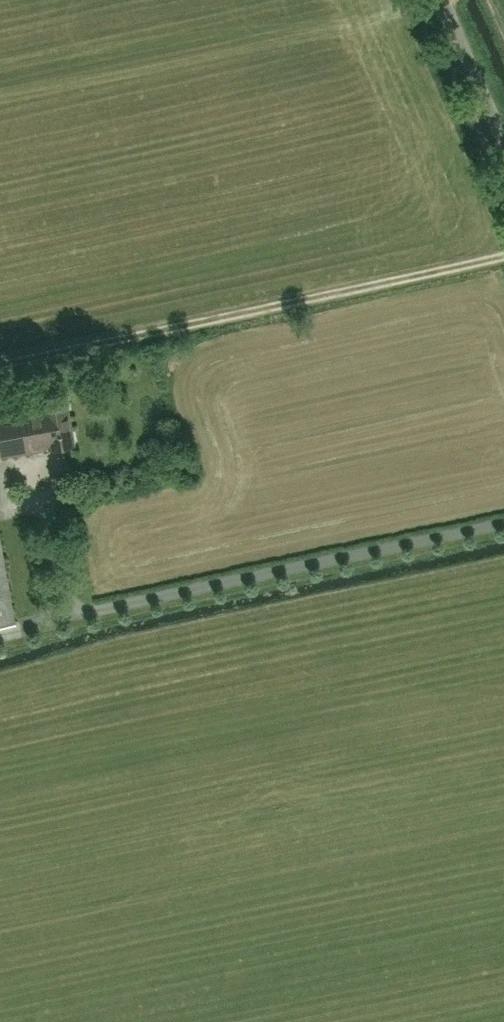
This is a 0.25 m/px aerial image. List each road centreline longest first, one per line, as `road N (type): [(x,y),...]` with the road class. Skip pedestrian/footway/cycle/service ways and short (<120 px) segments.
road 1 (unclassified): [(503,147),(439,0)]

